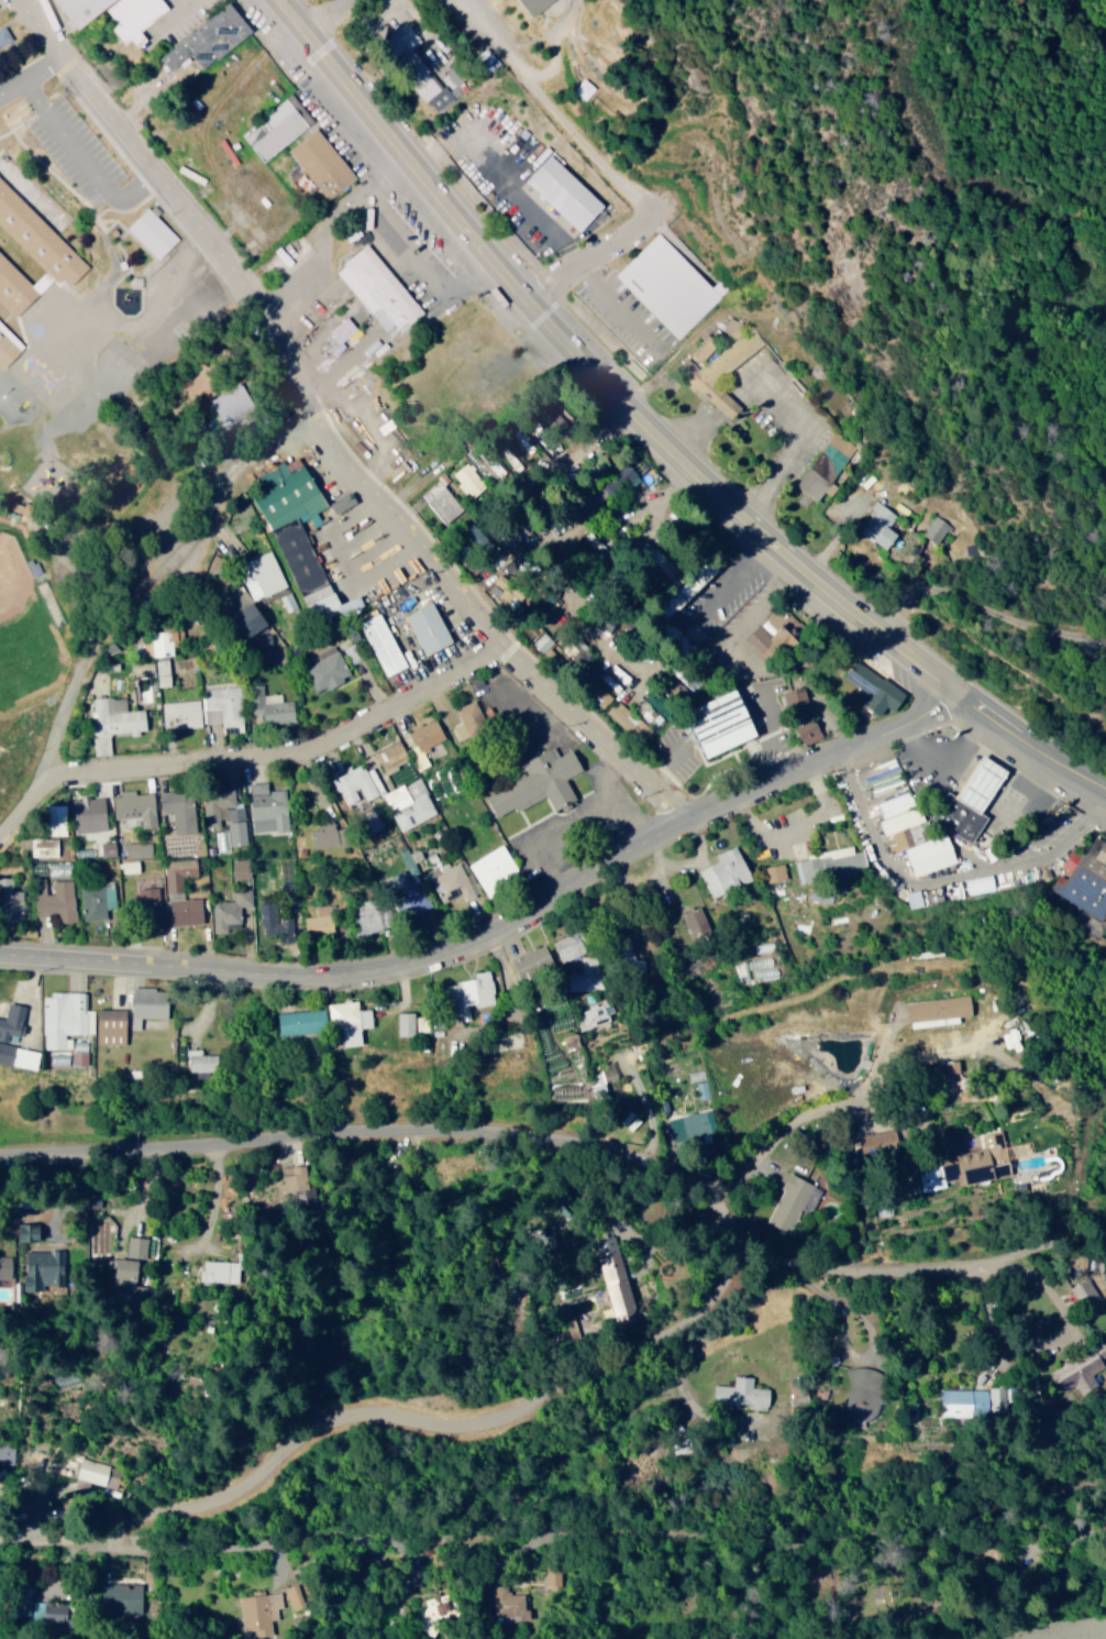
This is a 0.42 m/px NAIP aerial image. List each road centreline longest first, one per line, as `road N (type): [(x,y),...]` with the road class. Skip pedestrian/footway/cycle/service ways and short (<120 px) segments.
road 1 (secondary): [(1105,799),(991,727),(750,524),(378,156),(253,0)]
road 2 (residential): [(693,823),(600,752),(340,468),(234,274),(14,0)]
road 3 (tertiary): [(949,694),(915,723),(693,823),(474,942),(407,967),(307,981),(0,961)]
road 4 (residential): [(100,1550),(159,1562),(538,1539),(731,1543),(761,1551),(949,1524),(1105,1480)]
road 5 (residential): [(0,1554),(100,1550),(148,1524),(204,1513),(341,1419),(372,1415),(479,1431),(561,1398),(681,1331),(706,1295),(725,1221)]
road 6 (residential): [(725,1221),(615,1163),(528,1141),(409,1138),(0,1160)]
road 7 (residential): [(176,201),(147,231),(102,234),(82,286),(44,304),(2,374),(14,530),(29,575),(85,670)]
road 8 (residential): [(47,783),(302,759),(500,649)]
road 9 (residential): [(317,425),(221,484),(175,582),(106,632),(49,760),(47,783)]
road 10 (residential): [(1105,1249),(1063,1244),(950,1277),(877,1277),(792,1264),(725,1221)]
road 11 (residential): [(1105,809),(1050,854),(930,888),(885,861),(843,756)]
road 12 (residential): [(725,1221),(762,1162),(792,1135),(923,1069),(960,1063)]
road 13 (residential): [(378,156),(591,0)]
road 14 (residential): [(777,1255),(819,1175),(849,1144),(910,1133),(932,1143)]

